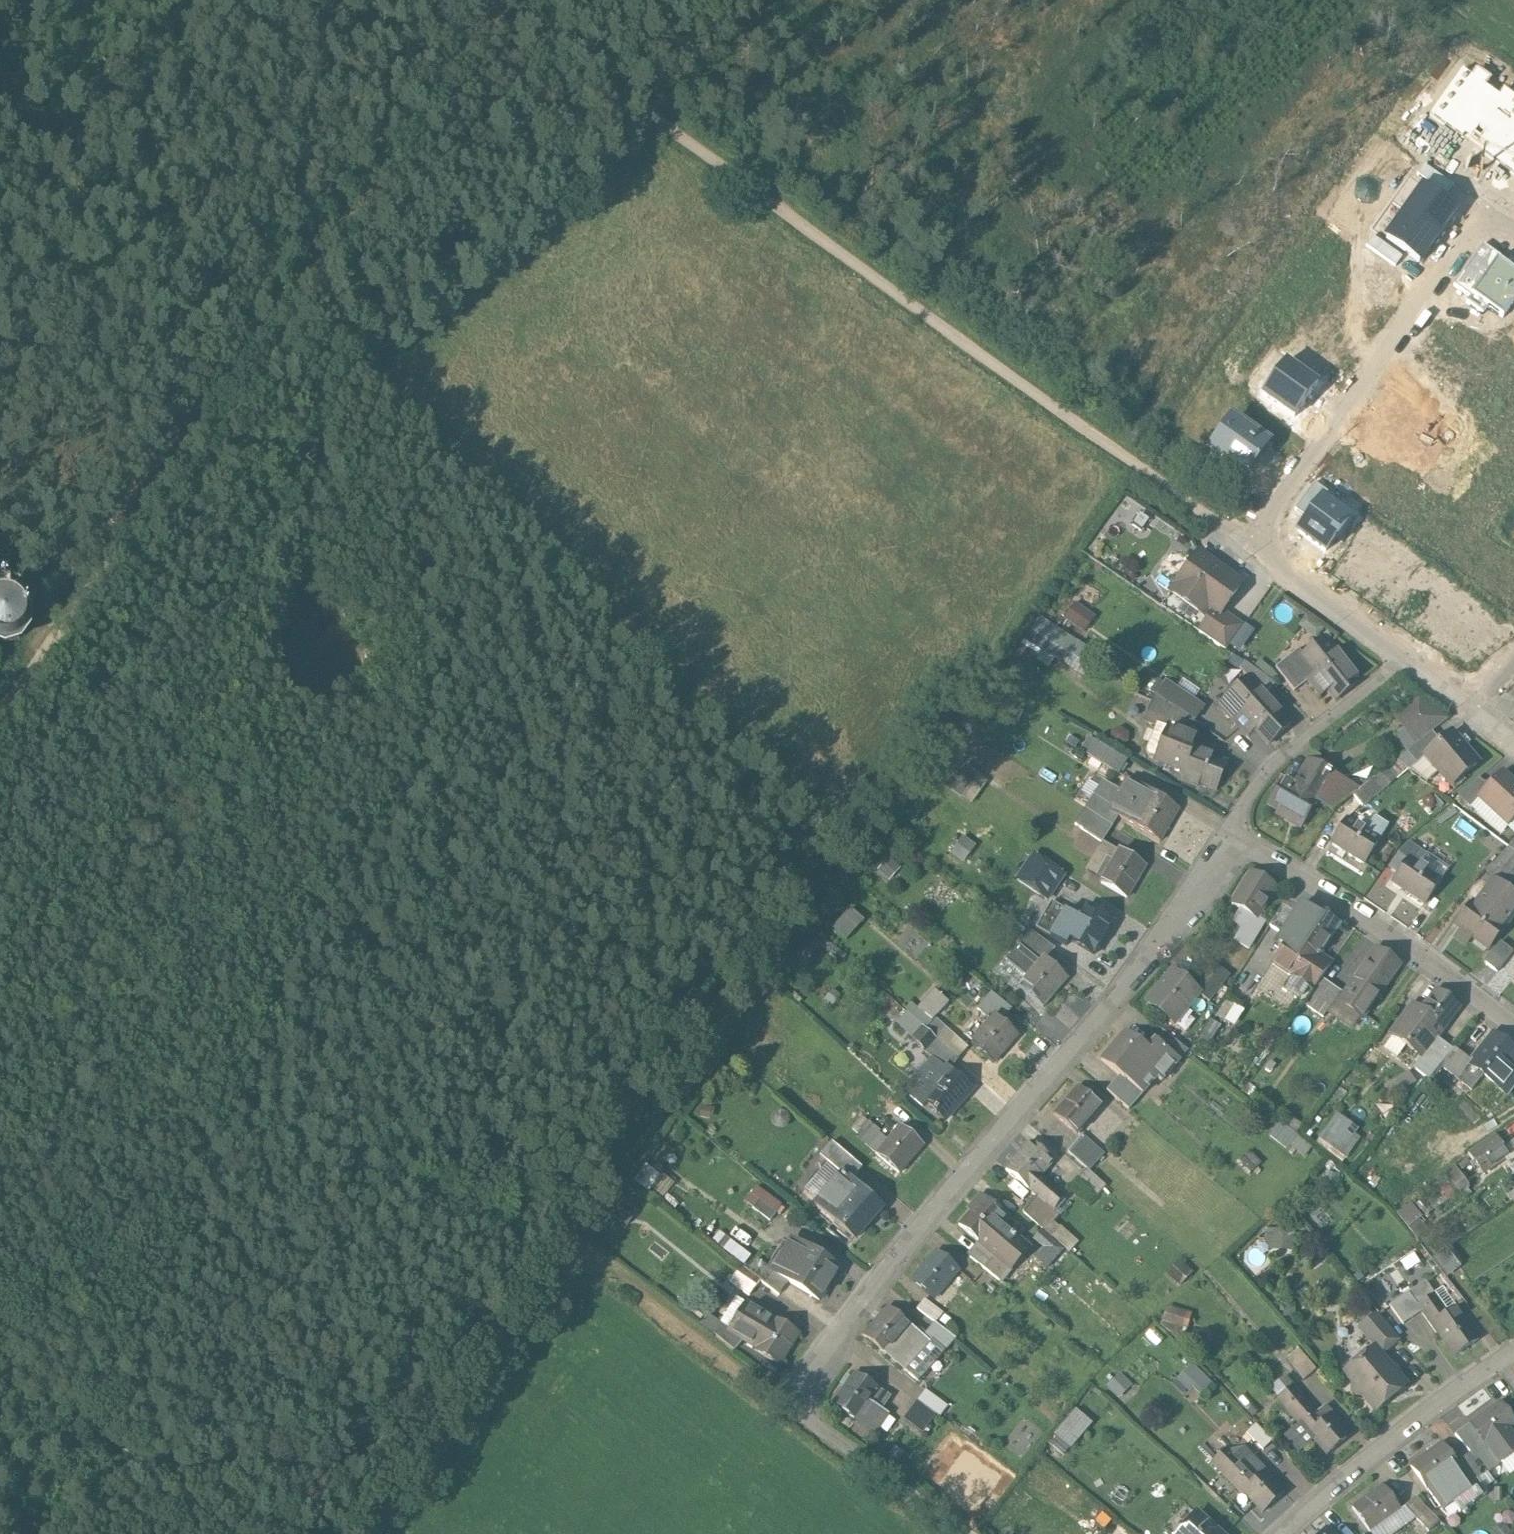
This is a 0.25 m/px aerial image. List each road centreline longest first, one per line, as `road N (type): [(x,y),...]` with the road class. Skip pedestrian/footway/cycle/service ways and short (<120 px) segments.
road 1 (track): [(0,714),(312,271),(508,11),(1249,544)]
road 2 (residential): [(1224,839),(1199,896),(787,1399),(969,1533)]
road 3 (residential): [(1249,544),(1477,229),(1494,228),(1513,241)]
road 4 (residential): [(1224,839),(1365,913),(1513,1023)]
road 5 (residential): [(1513,1355),(1402,1431),(1283,1533)]
road 6 (residential): [(1224,839),(1289,748),(1406,664)]
road 7 (residential): [(1249,544),(1406,664)]
road 8 (residential): [(1406,664),(1513,742)]

